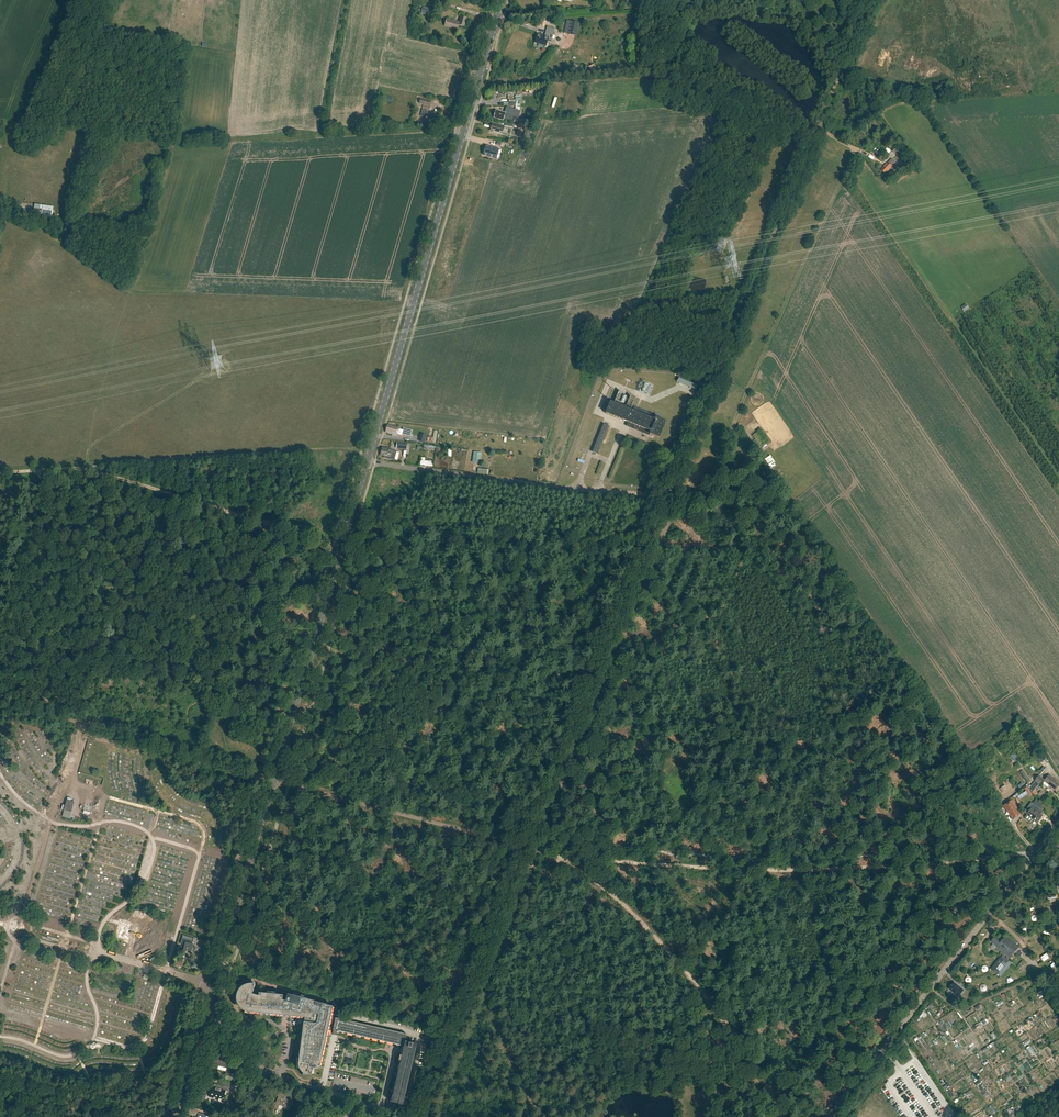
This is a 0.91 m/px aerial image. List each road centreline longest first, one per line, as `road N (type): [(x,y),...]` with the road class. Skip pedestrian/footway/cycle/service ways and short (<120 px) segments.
road 1 (track): [(667,498),(869,0)]
road 2 (track): [(424,1116),(608,668)]
road 3 (secondary): [(366,462),(501,0)]
road 4 (track): [(677,499),(705,491),(852,157),(847,143),(817,131)]
road 5 (residential): [(265,778),(164,1116)]
road 6 (track): [(781,1116),(735,1038),(652,935),(596,882),(556,858)]
road 7 (track): [(998,857),(792,870),(655,865)]
road 8 (secondary): [(274,781),(366,462)]
road 9 (unclassified): [(830,1116),(1033,856)]
road 10 (unclassified): [(636,494),(366,462)]
road 11 (track): [(335,543),(77,470)]
road 12 (unclassified): [(525,847),(274,781)]
road 13 (secondary): [(203,1018),(274,781)]
road 14 (unclassified): [(265,778),(72,721)]
road 15 (track): [(608,668),(677,499)]
road 16 (track): [(483,982),(513,1069),(547,1116)]
road 17 (residential): [(378,1107),(260,1072)]

